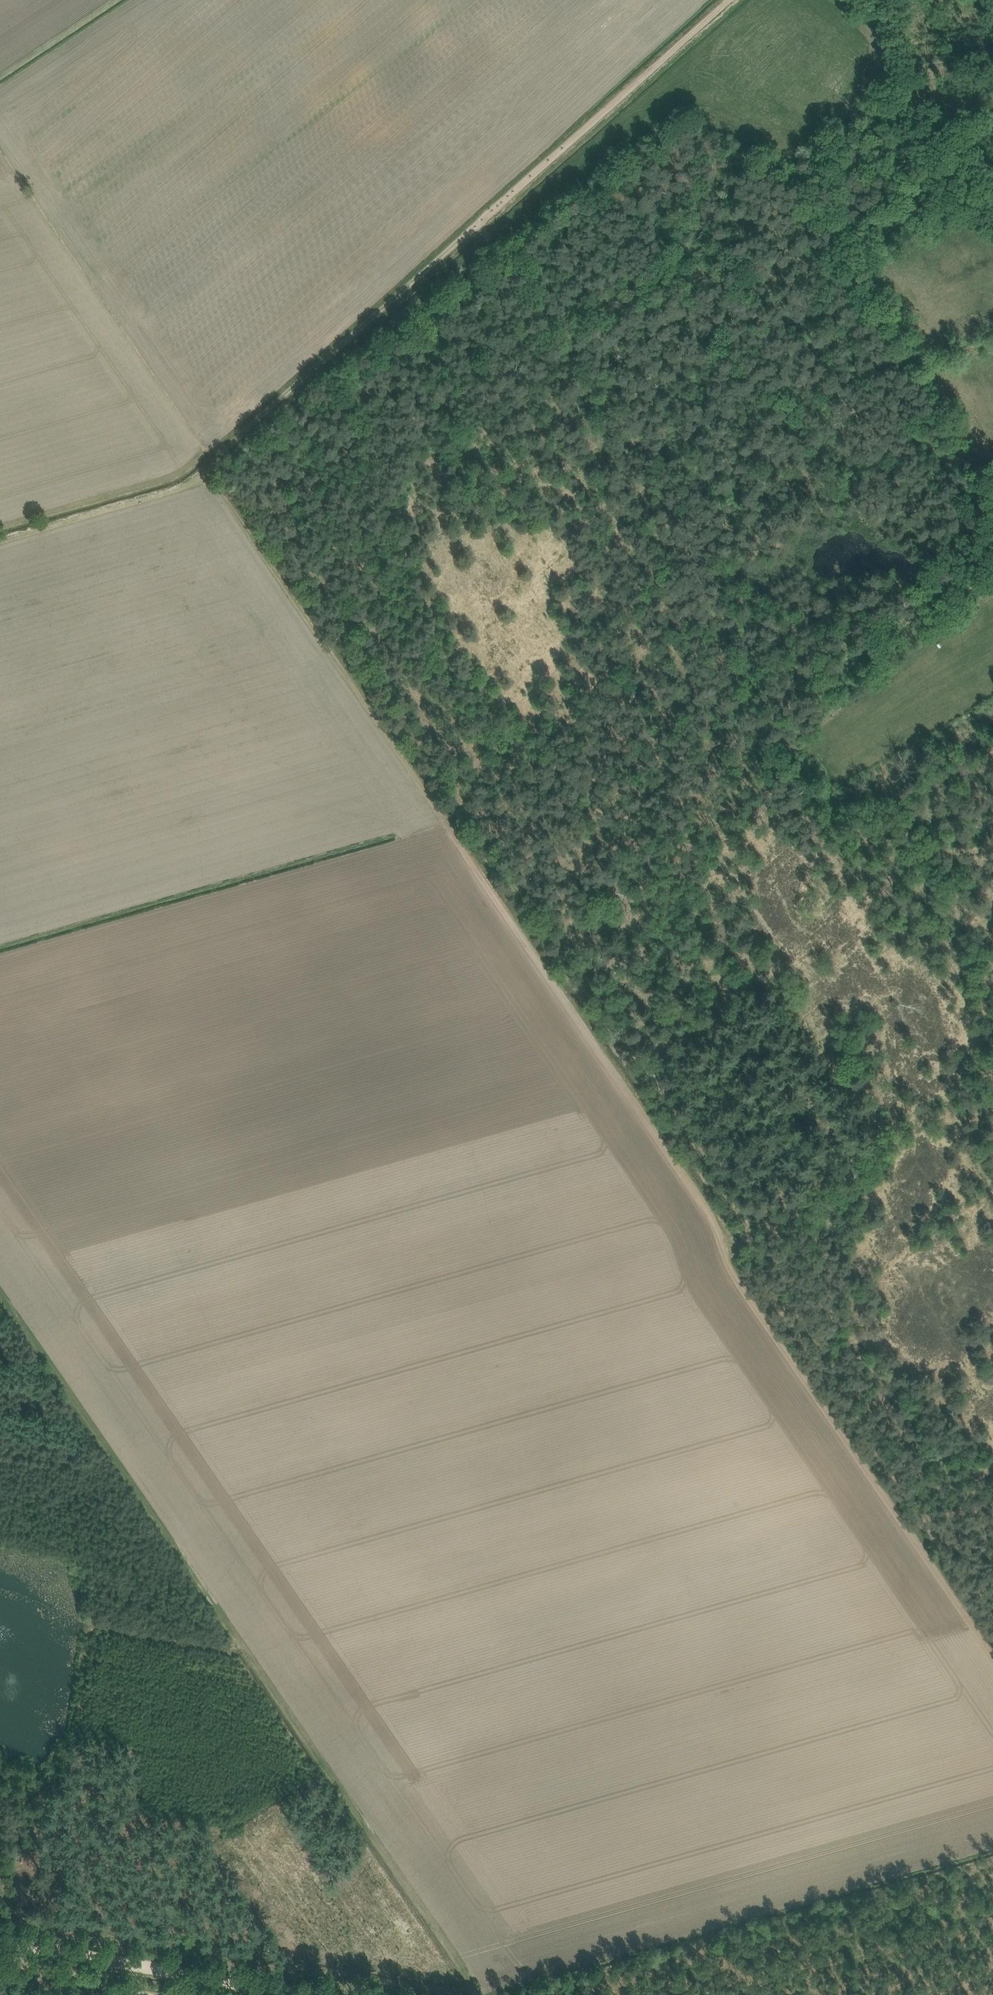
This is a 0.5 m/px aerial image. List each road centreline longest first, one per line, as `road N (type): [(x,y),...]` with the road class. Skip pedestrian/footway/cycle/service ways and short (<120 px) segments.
road 1 (track): [(729,0),(310,378)]
road 2 (track): [(310,378),(207,479),(0,542)]
road 3 (track): [(274,1994),(0,1947)]

